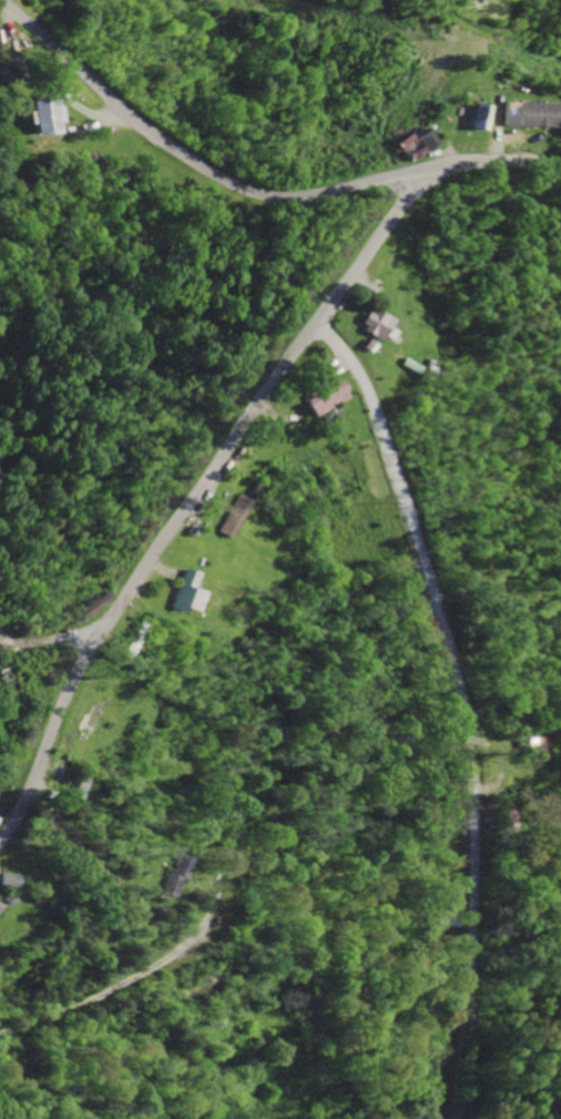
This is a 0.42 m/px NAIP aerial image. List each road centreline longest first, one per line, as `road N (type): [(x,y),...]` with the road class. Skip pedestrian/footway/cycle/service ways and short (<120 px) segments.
road 1 (residential): [(308,328),(361,387),(375,415),(436,598),(460,703),(479,1065),(469,1118)]
road 2 (residential): [(429,167),(248,410),(84,654),(0,833)]
road 3 (residential): [(560,165),(456,162),(318,194),(257,193),(136,121),(1,0)]
road 4 (residential): [(0,1113),(76,1013),(193,940),(215,888)]

